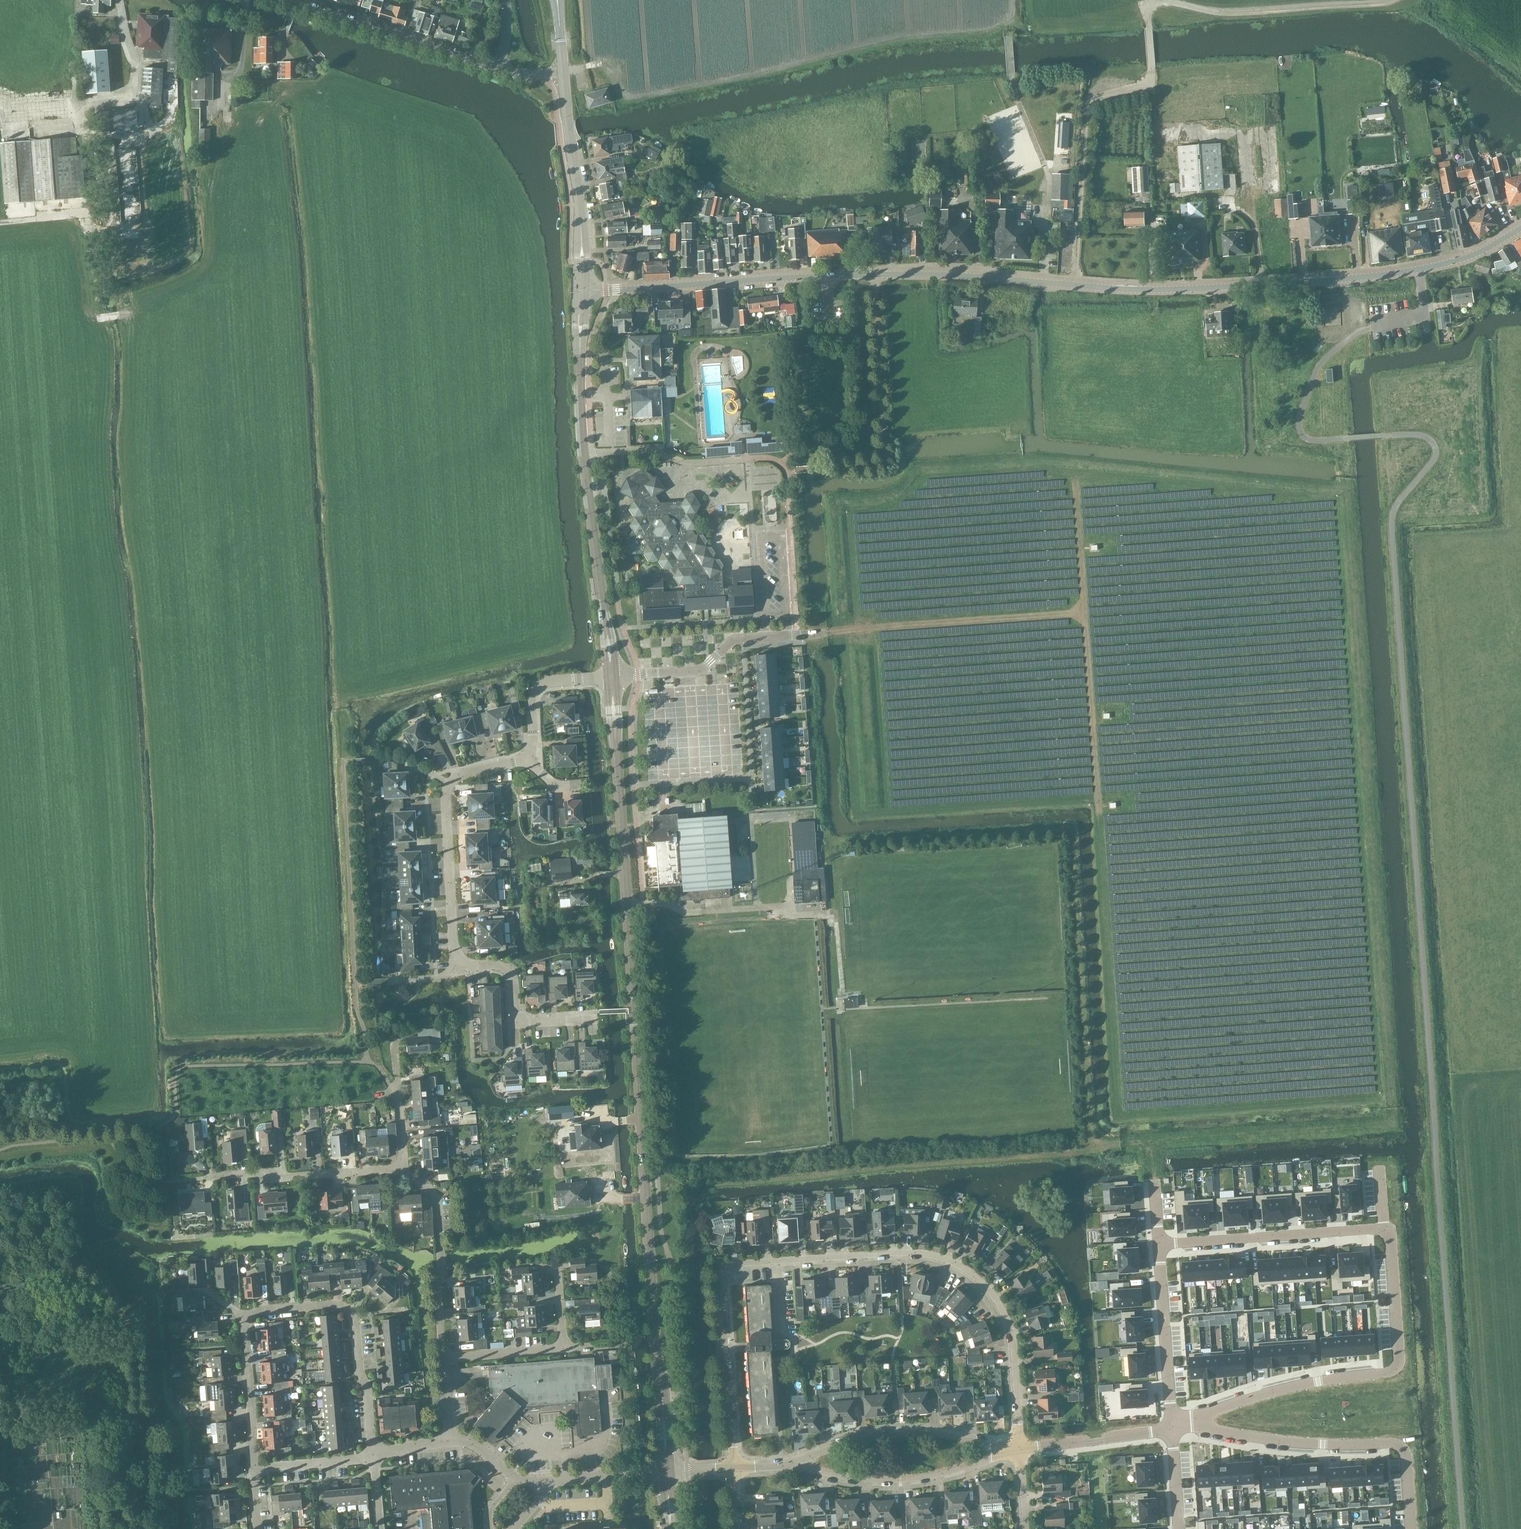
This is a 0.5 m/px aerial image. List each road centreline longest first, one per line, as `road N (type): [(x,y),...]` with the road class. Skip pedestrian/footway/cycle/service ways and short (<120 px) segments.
road 1 (tertiary): [(582,289),(908,274),(1226,288),(1437,267),(1520,229)]
road 2 (tertiary): [(667,1471),(611,677)]
road 3 (residential): [(734,1468),(720,1285),(740,1263),(910,1253),(972,1274),(1010,1330),(1019,1449)]
road 4 (residential): [(1158,1243),(1386,1230),(1399,1354),(1389,1371),(1275,1391),(1171,1429)]
road 5 (residential): [(252,1468),(244,1323),(263,1310),(348,1311),(374,1456)]
road 6 (tertiary): [(611,677),(581,437),(582,289)]
road 7 (residential): [(1411,1528),(1406,1457),(1396,1444),(1171,1429)]
road 8 (unclassified): [(563,74),(499,70),(284,0)]
road 9 (track): [(1074,284),(1086,104),(1148,87),(1151,67)]
road 10 (residential): [(999,1451),(946,1434),(891,1433),(790,1464)]
road 11 (tertiary): [(582,289),(563,74)]
road 12 (residential): [(790,1464),(837,1477),(903,1481),(999,1451)]
road 13 (residential): [(443,1357),(436,1198),(403,1169)]
road 14 (residential): [(213,1177),(403,1169)]
road 15 (residential): [(449,783),(525,757),(535,689),(574,680)]
road 16 (residential): [(1158,1243),(1171,1429)]
road 17 (residential): [(462,963),(454,946),(449,783)]
road 18 (track): [(1391,0),(1213,12)]
road 19 (residential): [(592,1020),(524,1020),(508,972),(462,963)]
road 20 (residential): [(1019,1449),(1171,1429)]
road 21 (residential): [(657,674),(699,671),(732,640),(796,636)]
road 22 (residential): [(252,1468),(374,1456)]
road 23 (residential): [(443,1357),(564,1349)]

